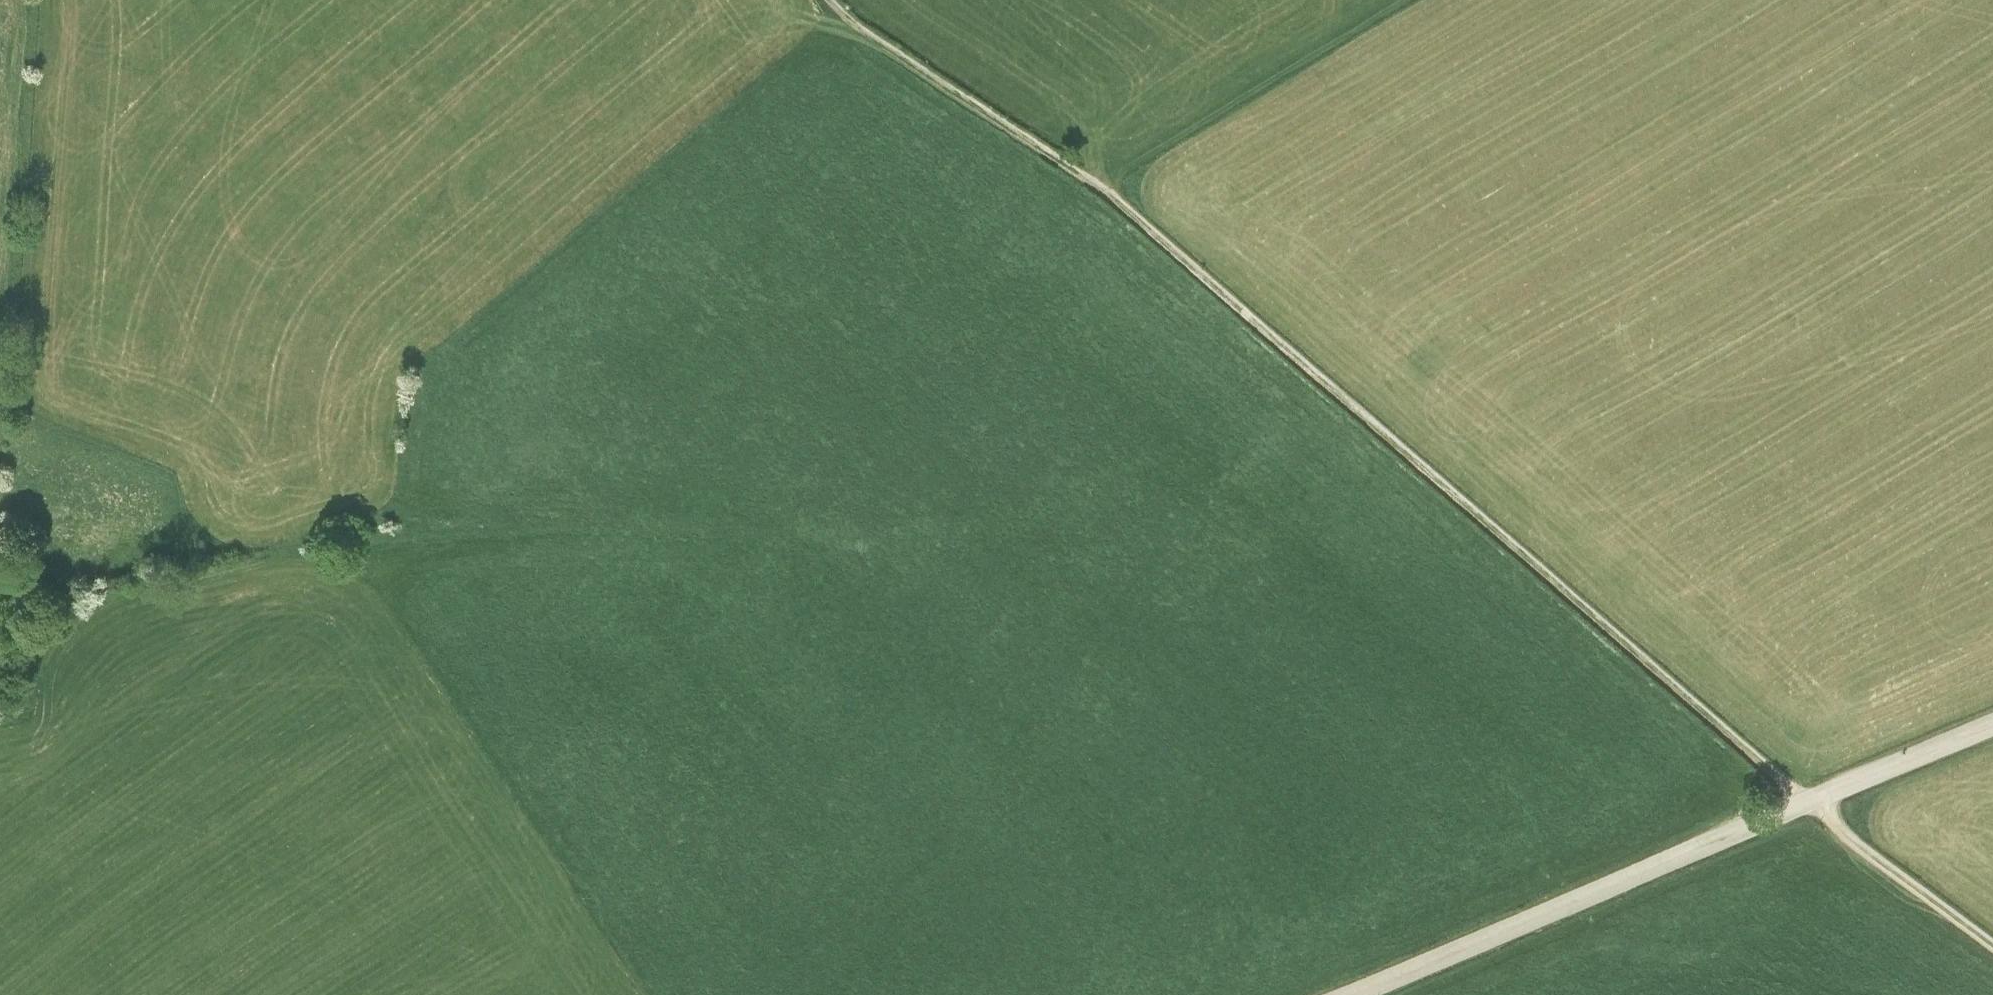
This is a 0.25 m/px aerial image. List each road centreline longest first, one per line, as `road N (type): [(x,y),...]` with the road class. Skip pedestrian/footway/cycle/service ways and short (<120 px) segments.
road 1 (track): [(1098,184),(1809,801),(1992,945)]
road 2 (unclassified): [(1353,994),(1992,723)]
road 3 (track): [(1407,0),(1098,184)]
road 4 (track): [(829,0),(1098,184)]

